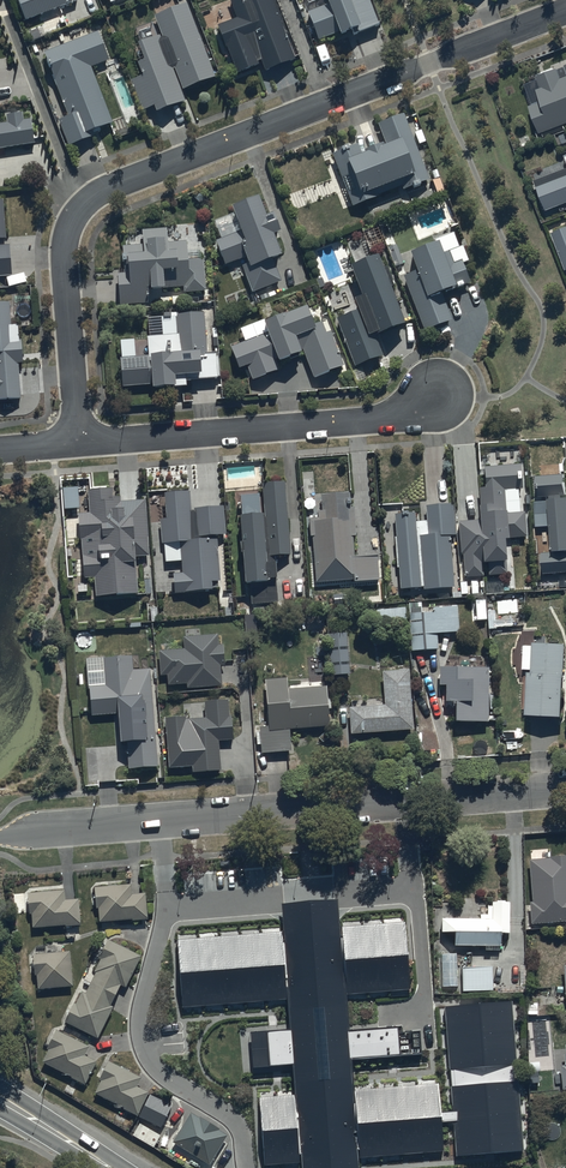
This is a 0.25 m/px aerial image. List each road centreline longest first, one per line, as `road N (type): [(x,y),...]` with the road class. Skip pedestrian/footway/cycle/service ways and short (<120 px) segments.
road 1 (residential): [(565,10),(118,184),(79,209),(64,261),(79,441)]
road 2 (residential): [(0,838),(565,792)]
road 3 (residential): [(438,392),(416,416),(79,441)]
road 4 (secondary): [(0,1099),(111,1167)]

